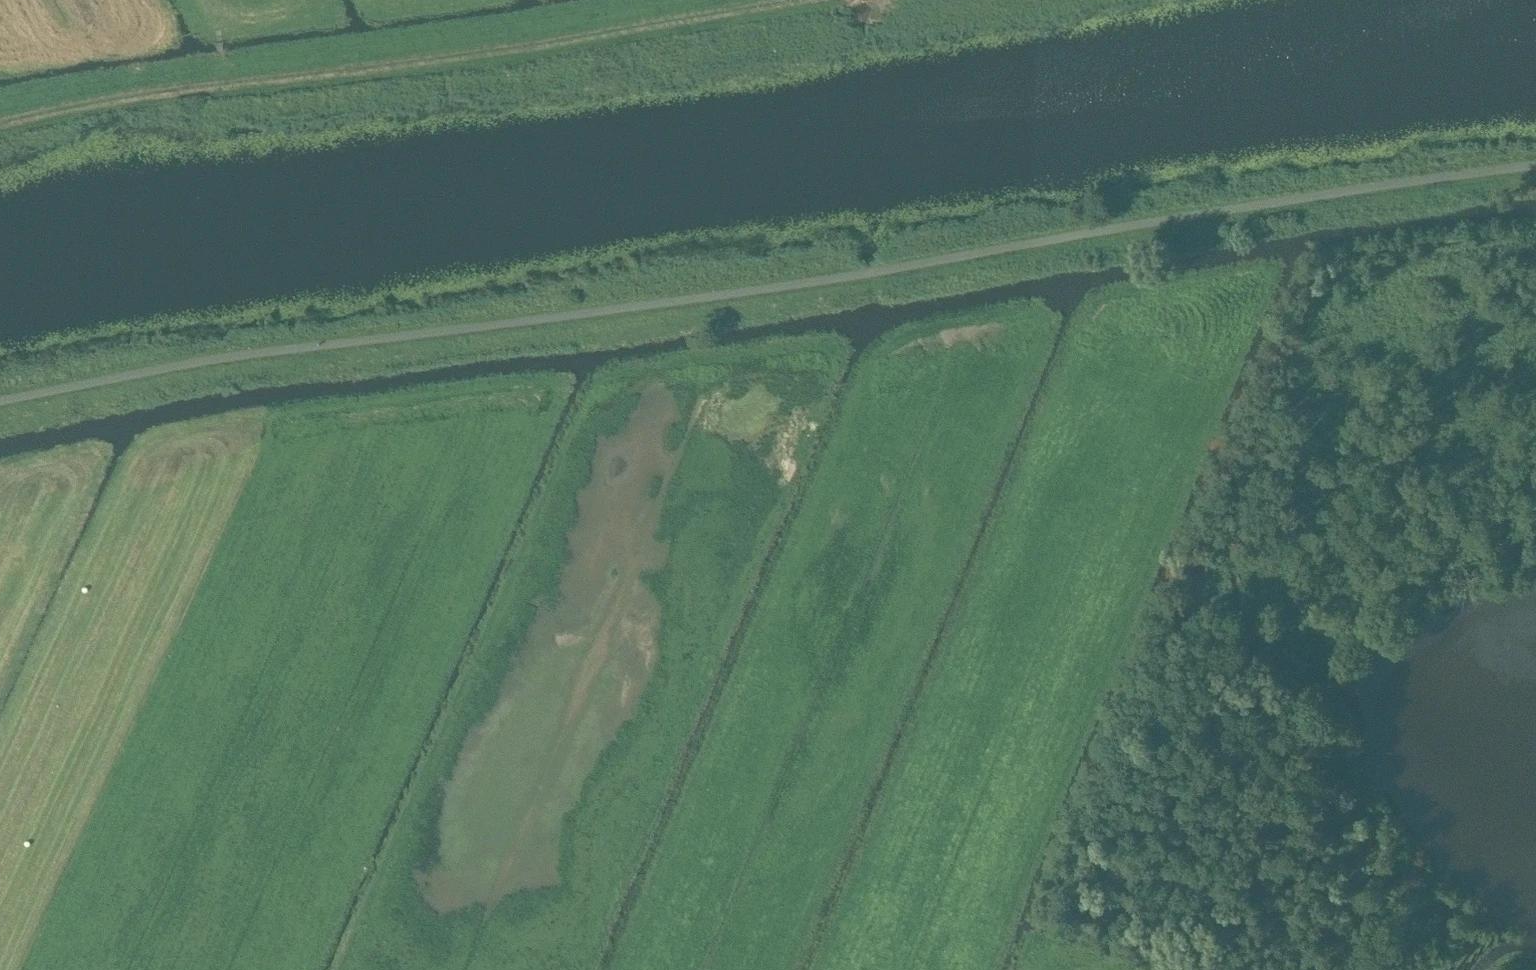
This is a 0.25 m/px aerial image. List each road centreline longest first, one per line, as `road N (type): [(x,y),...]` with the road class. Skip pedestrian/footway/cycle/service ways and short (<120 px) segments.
road 1 (track): [(785,0),(370,68),(147,86),(0,118)]

